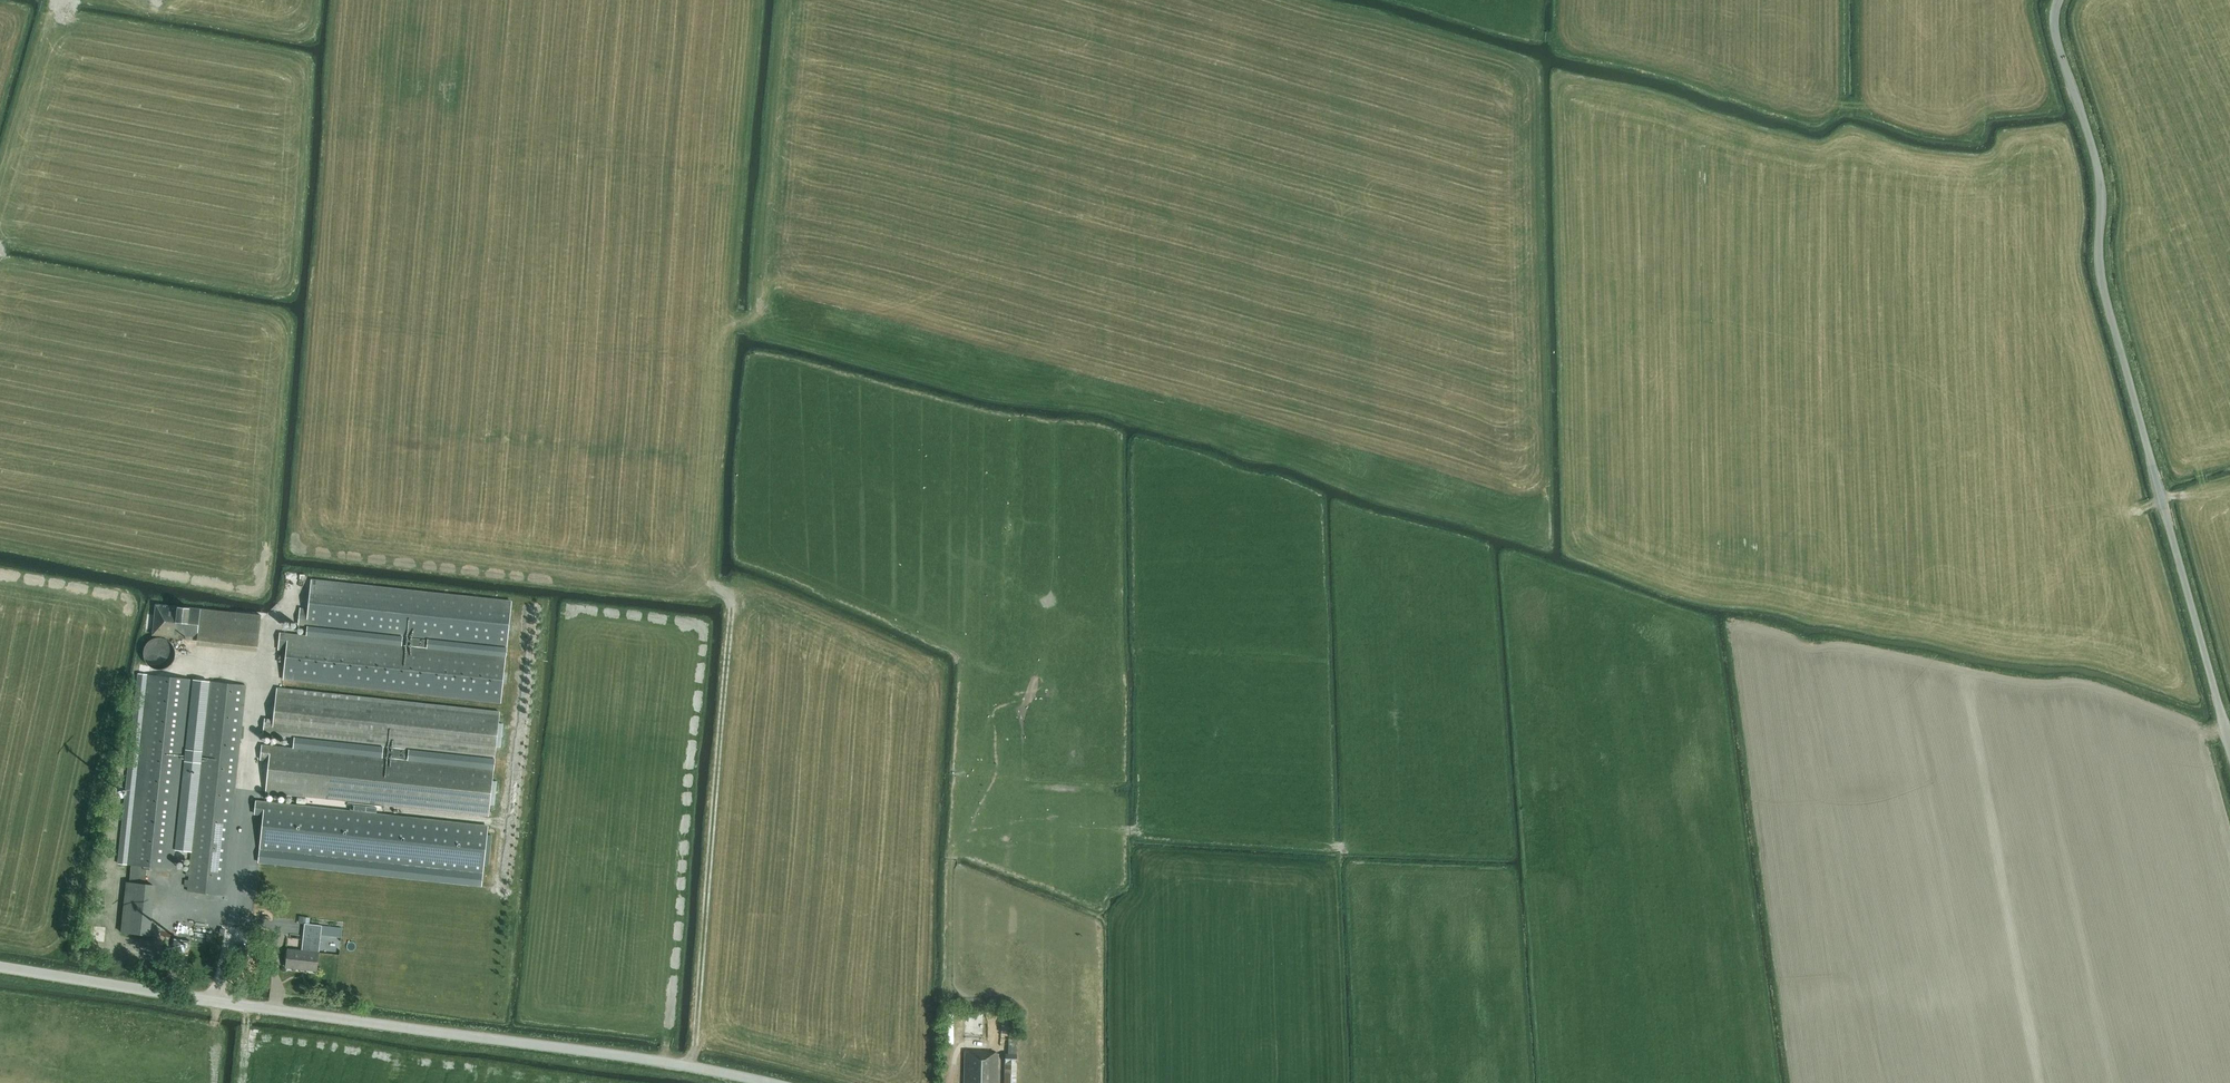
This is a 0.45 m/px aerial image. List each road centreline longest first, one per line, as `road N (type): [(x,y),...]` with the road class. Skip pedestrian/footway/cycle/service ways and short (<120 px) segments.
road 1 (unclassified): [(769,1082),(0,970)]
road 2 (unclassified): [(2229,750),(2101,280),(2100,179),(2056,36),(2060,0)]

